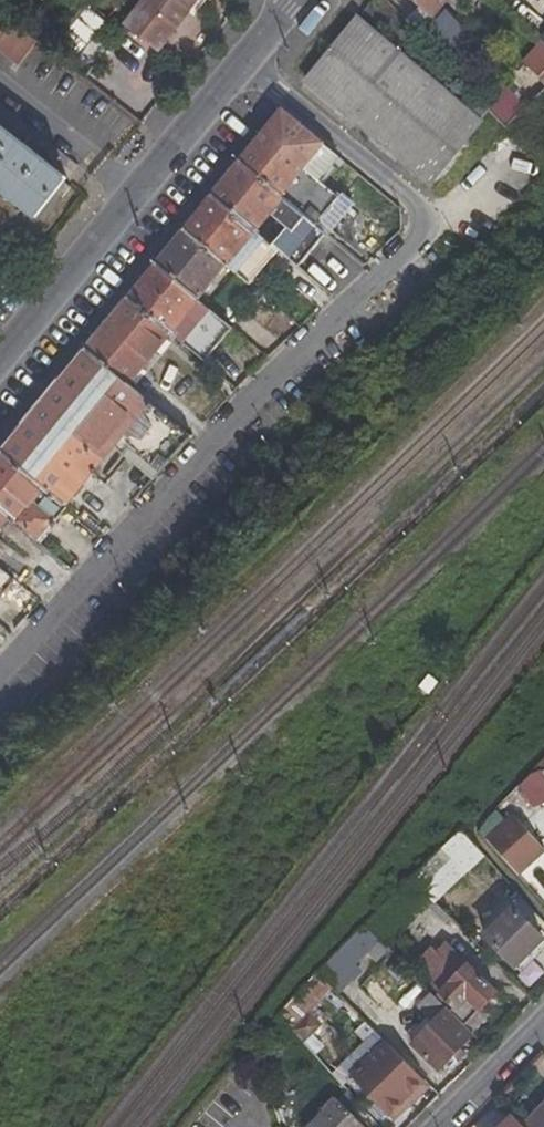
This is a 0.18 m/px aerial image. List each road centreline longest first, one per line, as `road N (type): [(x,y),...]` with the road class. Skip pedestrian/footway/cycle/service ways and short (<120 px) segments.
road 1 (unclassified): [(0,680),(438,213),(245,52)]
road 2 (residential): [(245,52),(0,347)]
road 3 (residential): [(441,1126),(543,1024)]

